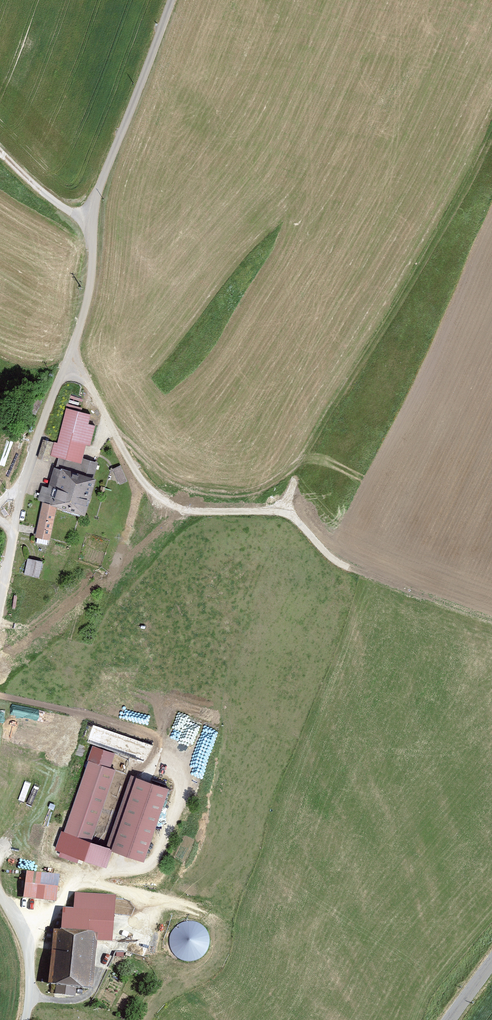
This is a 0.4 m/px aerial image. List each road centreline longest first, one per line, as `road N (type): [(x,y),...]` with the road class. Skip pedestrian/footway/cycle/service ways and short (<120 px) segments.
road 1 (track): [(72,349),(138,475),(168,503),(283,513),(343,565),(491,619)]
road 2 (track): [(0,603),(29,469),(87,301),(99,190)]
road 3 (unclassified): [(99,190),(172,0)]
road 4 (track): [(26,1019),(30,966),(0,890)]

